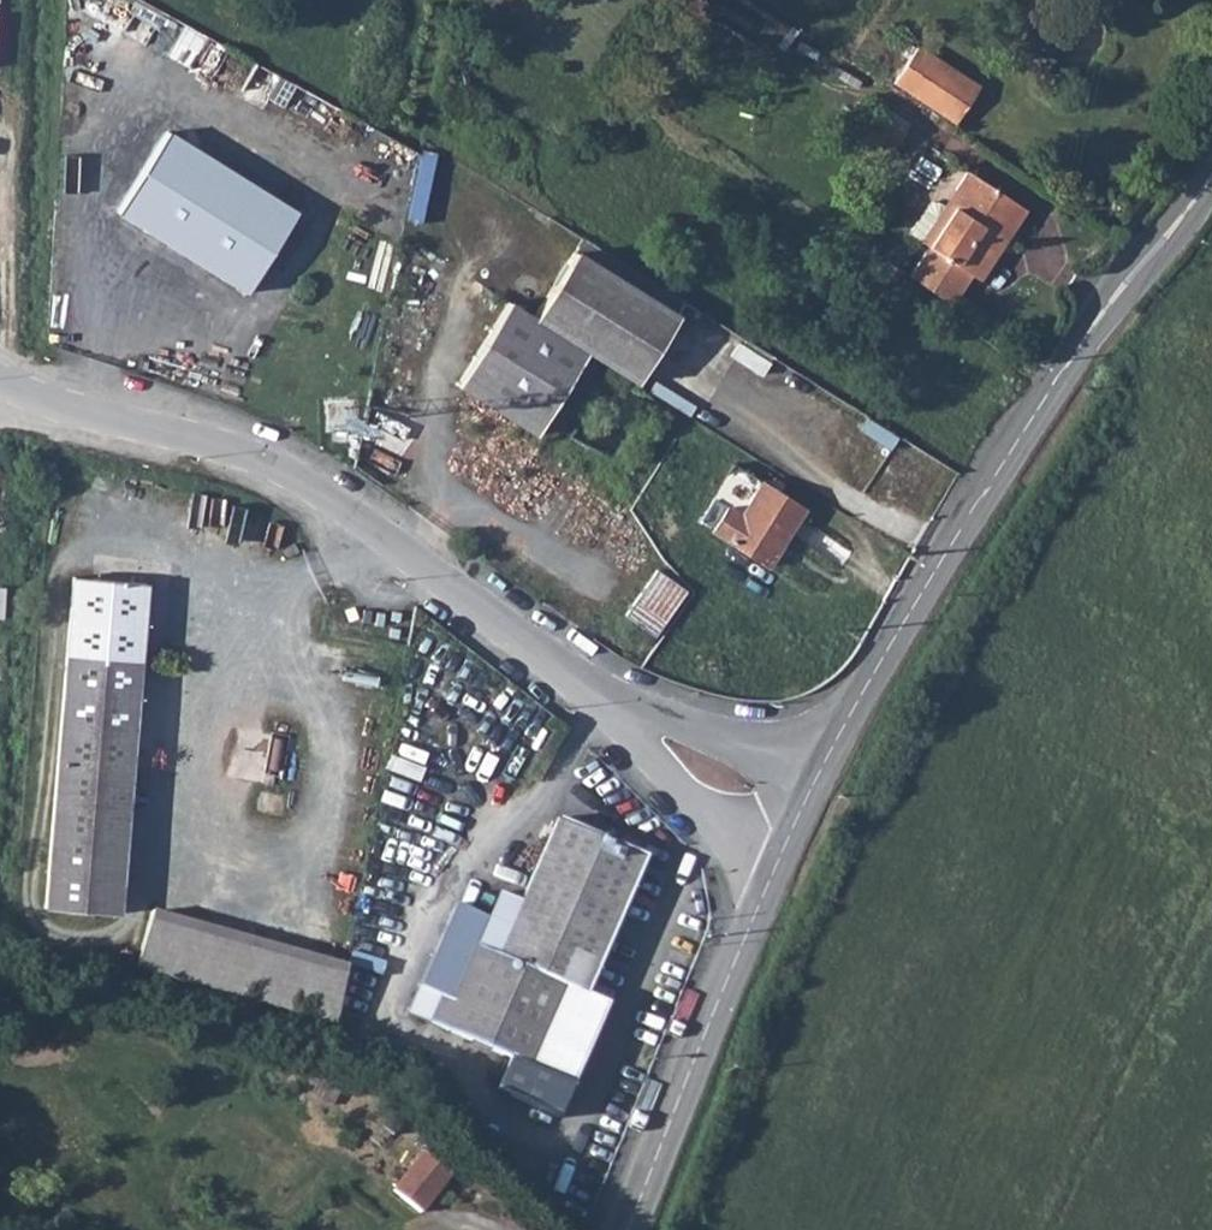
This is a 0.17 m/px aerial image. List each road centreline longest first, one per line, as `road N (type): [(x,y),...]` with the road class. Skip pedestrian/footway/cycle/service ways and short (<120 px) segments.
road 1 (tertiary): [(824,764),(995,475),(1132,273),(1211,174)]
road 2 (unclassified): [(603,691),(245,450),(0,365)]
road 3 (tertiary): [(629,1229),(767,889)]
road 4 (unclassified): [(603,691),(767,889)]
road 5 (unclassified): [(824,764),(742,746),(603,691)]
road 6 (tertiary): [(767,889),(824,764)]

